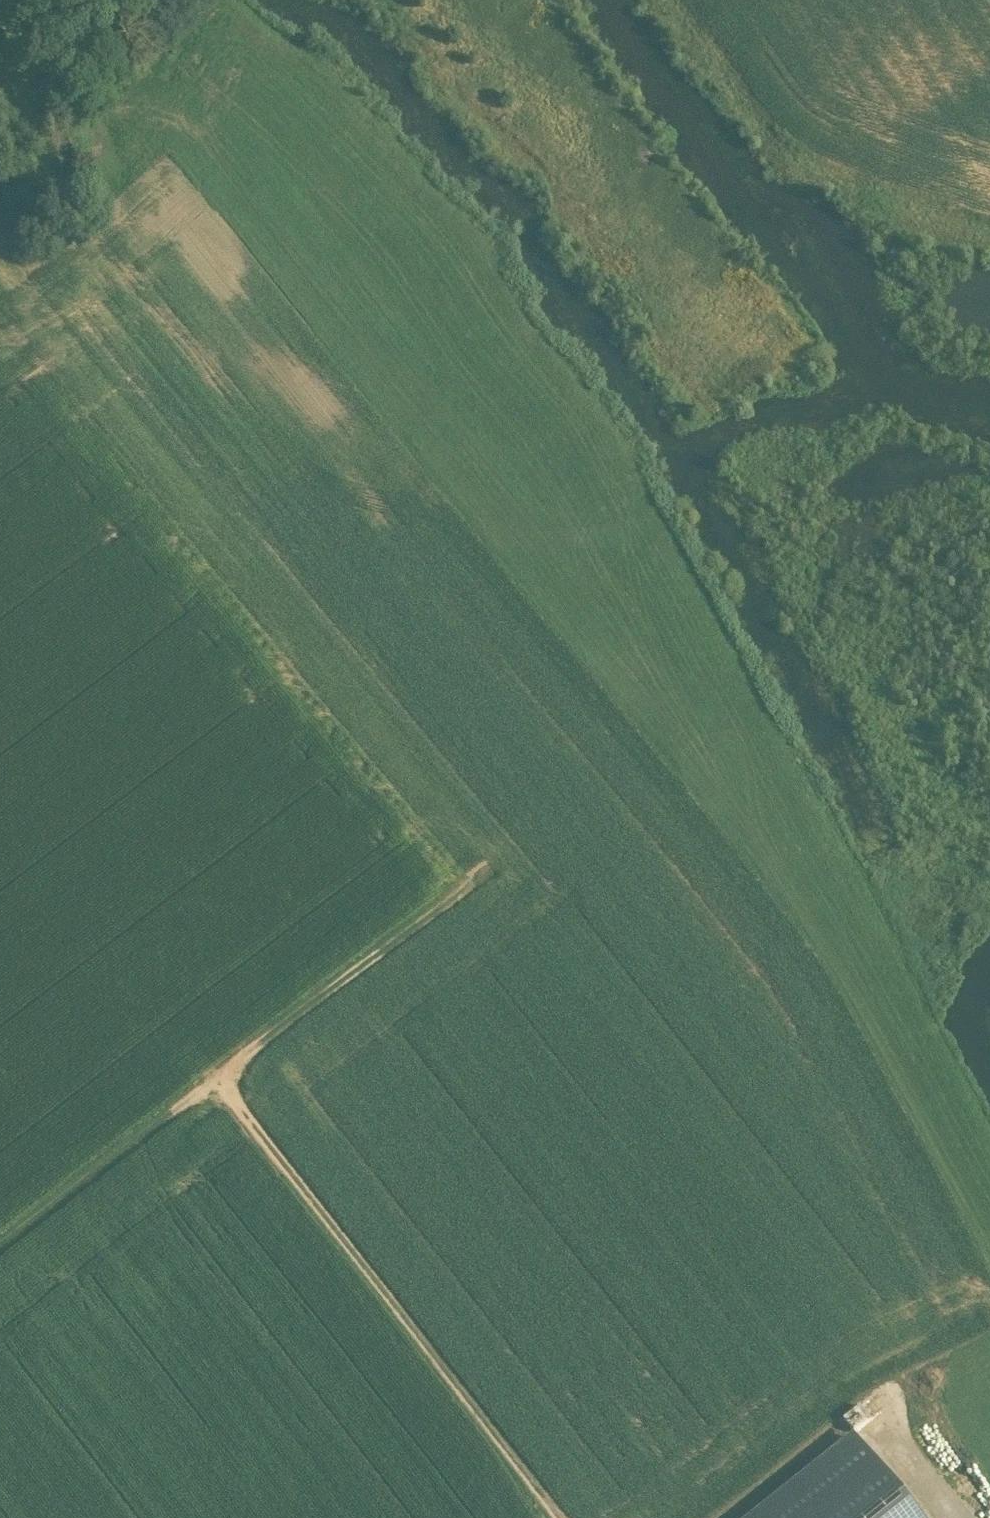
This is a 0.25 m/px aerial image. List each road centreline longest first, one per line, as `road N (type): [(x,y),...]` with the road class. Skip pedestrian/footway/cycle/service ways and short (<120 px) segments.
road 1 (track): [(0,1252),(206,1097),(555,1517)]
road 2 (track): [(608,788),(206,1097)]

